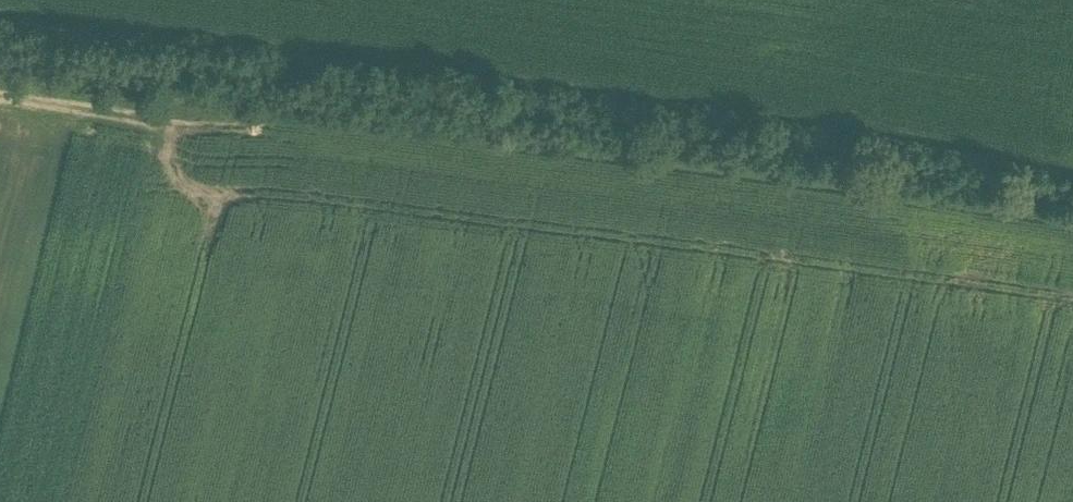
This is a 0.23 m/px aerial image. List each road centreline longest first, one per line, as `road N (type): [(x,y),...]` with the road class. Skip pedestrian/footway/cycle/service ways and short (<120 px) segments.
road 1 (track): [(0,95),(157,115)]

